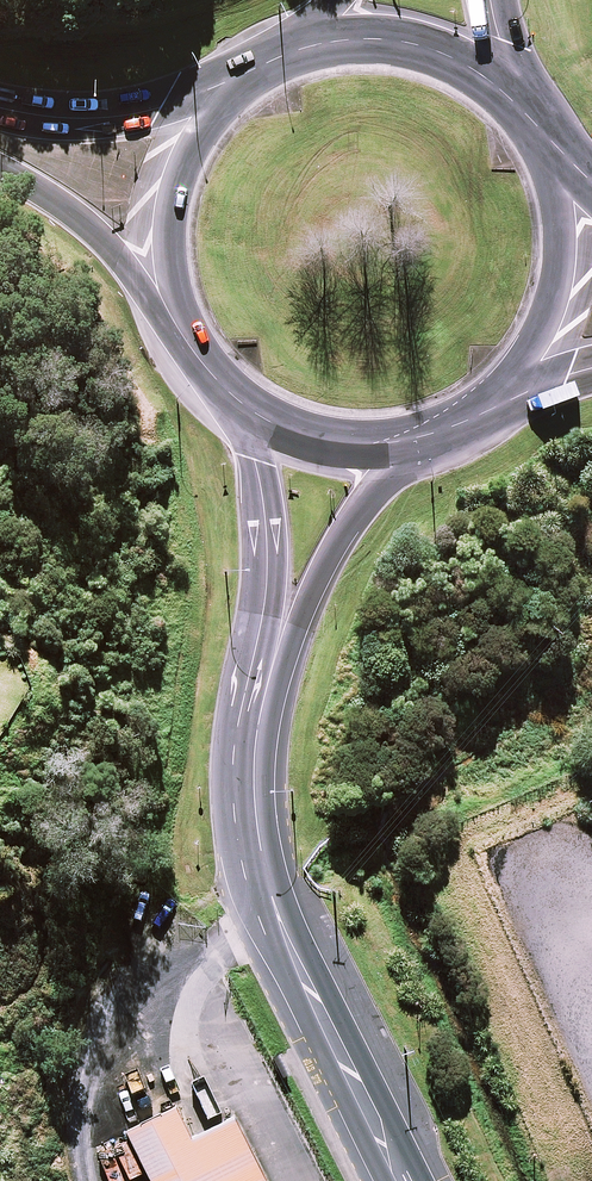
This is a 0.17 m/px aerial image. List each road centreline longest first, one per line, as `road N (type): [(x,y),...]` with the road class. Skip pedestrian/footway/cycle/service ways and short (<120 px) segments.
road 1 (tertiary): [(258,721),(255,807),(272,896),(401,1180)]
road 2 (tertiary): [(433,432),(336,543),(258,721)]
road 3 (tertiary): [(258,721),(268,548),(254,456),(230,398)]
road 4 (trunk): [(534,126),(559,206),(558,274),(536,335),(481,409)]
road 5 (trunk): [(183,329),(169,227),(188,159),(231,88)]
road 6 (trunk): [(290,55),(327,44),(403,44),(473,73),(520,107)]
road 7 (trunk): [(183,329),(69,208),(0,164)]
road 8 (trunk): [(0,109),(109,116),(231,88)]
road 9 (trunk): [(433,432),(368,445),(314,440),(230,398)]

